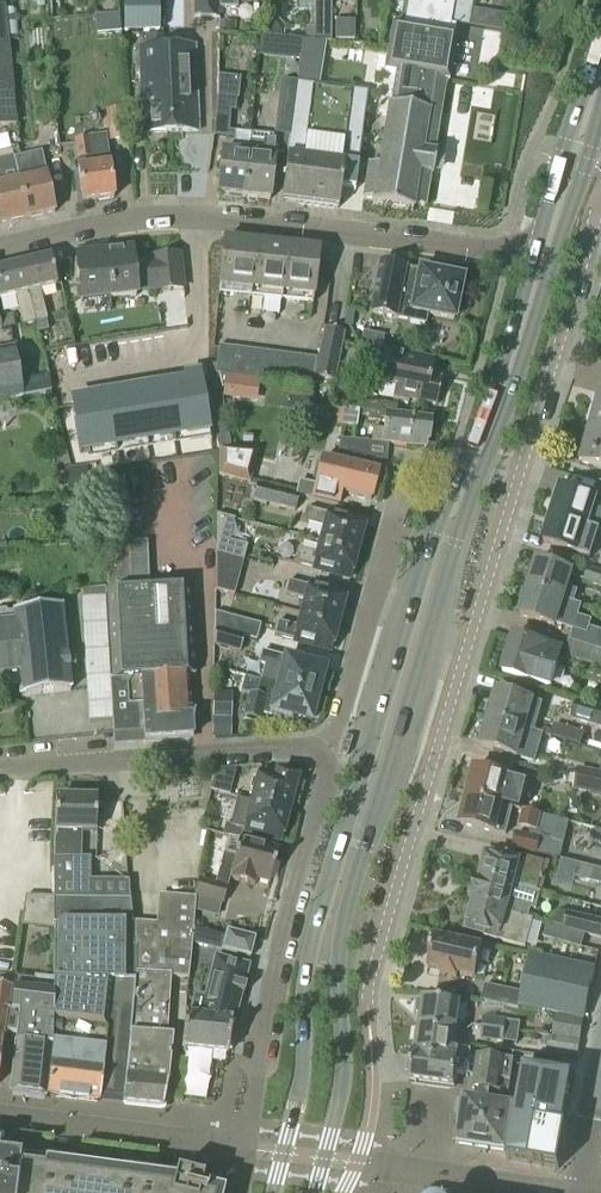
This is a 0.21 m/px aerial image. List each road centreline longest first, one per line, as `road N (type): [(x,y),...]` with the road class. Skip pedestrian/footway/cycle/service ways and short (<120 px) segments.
road 1 (residential): [(367,993),(600,201)]
road 2 (primary): [(454,512),(417,579),(309,957),(300,1094),(274,1192)]
road 3 (primary): [(315,1192),(343,1093),(339,962),(347,909),(441,598),(454,512)]
road 4 (residential): [(0,1115),(237,1146),(325,746)]
road 5 (residential): [(546,262),(188,216),(117,219),(0,246)]
road 6 (residential): [(325,746),(0,767)]
road 7 (primary): [(454,512),(546,262)]
road 8 (residential): [(325,746),(404,511)]
road 9 (residential): [(600,1005),(568,1192)]
road 10 (primary): [(593,107),(561,158),(557,227)]
road 11 (primary): [(557,227),(588,165),(593,107)]

